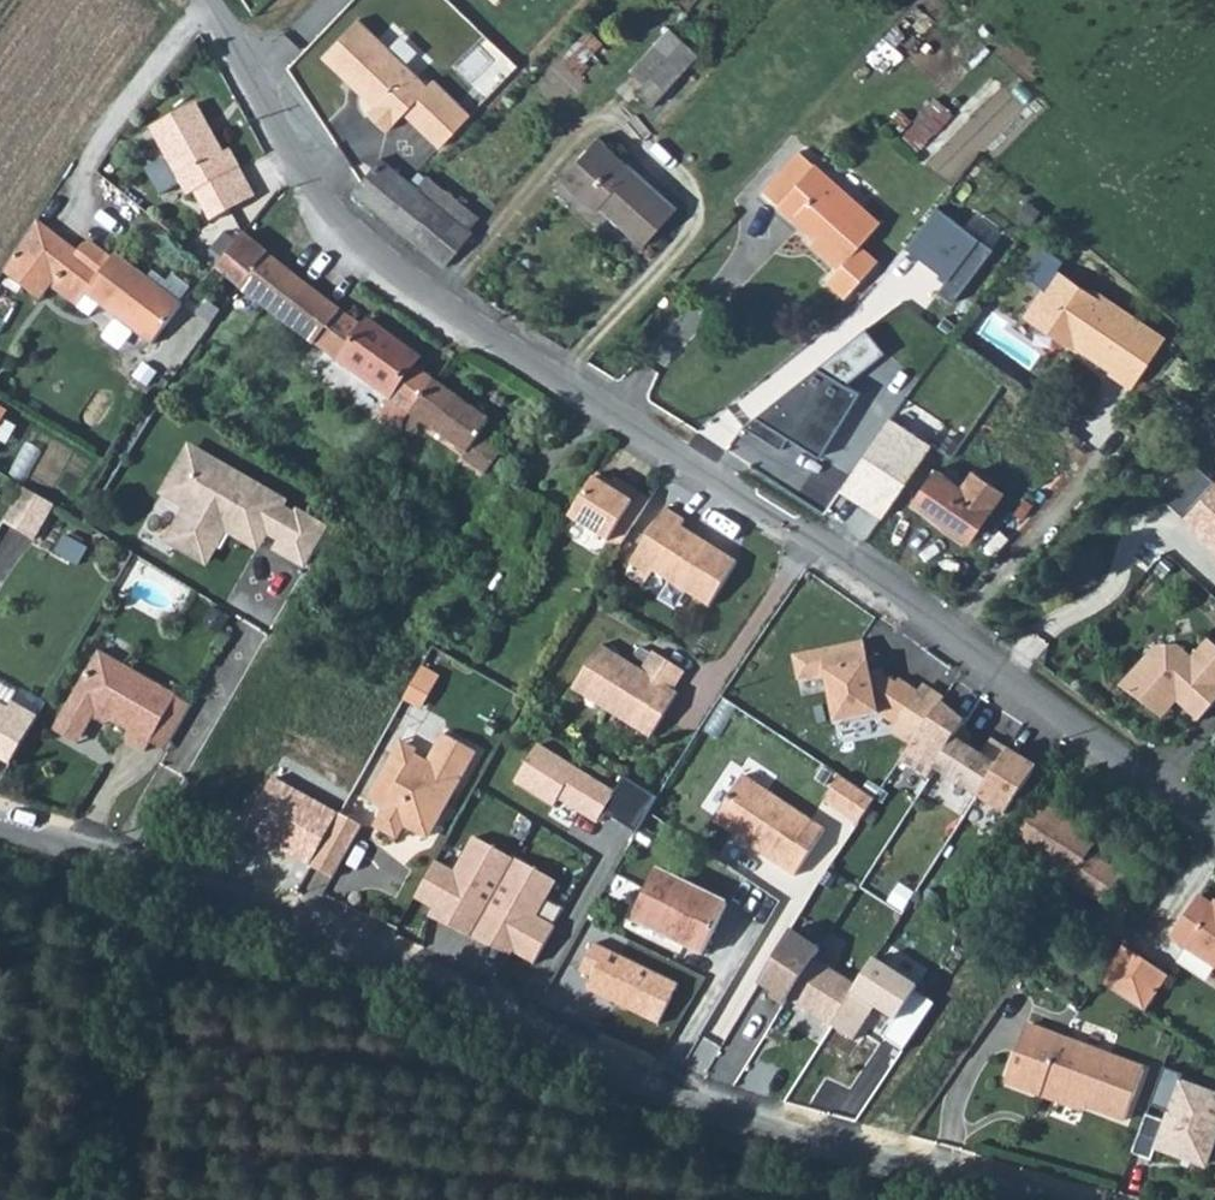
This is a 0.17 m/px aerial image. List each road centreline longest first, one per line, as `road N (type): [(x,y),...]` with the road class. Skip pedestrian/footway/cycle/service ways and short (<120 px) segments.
road 1 (unclassified): [(1163,783),(797,524),(405,275),(347,220),(212,0)]
road 2 (unclassified): [(1057,1199),(661,1094),(359,952),(133,868),(0,829)]

